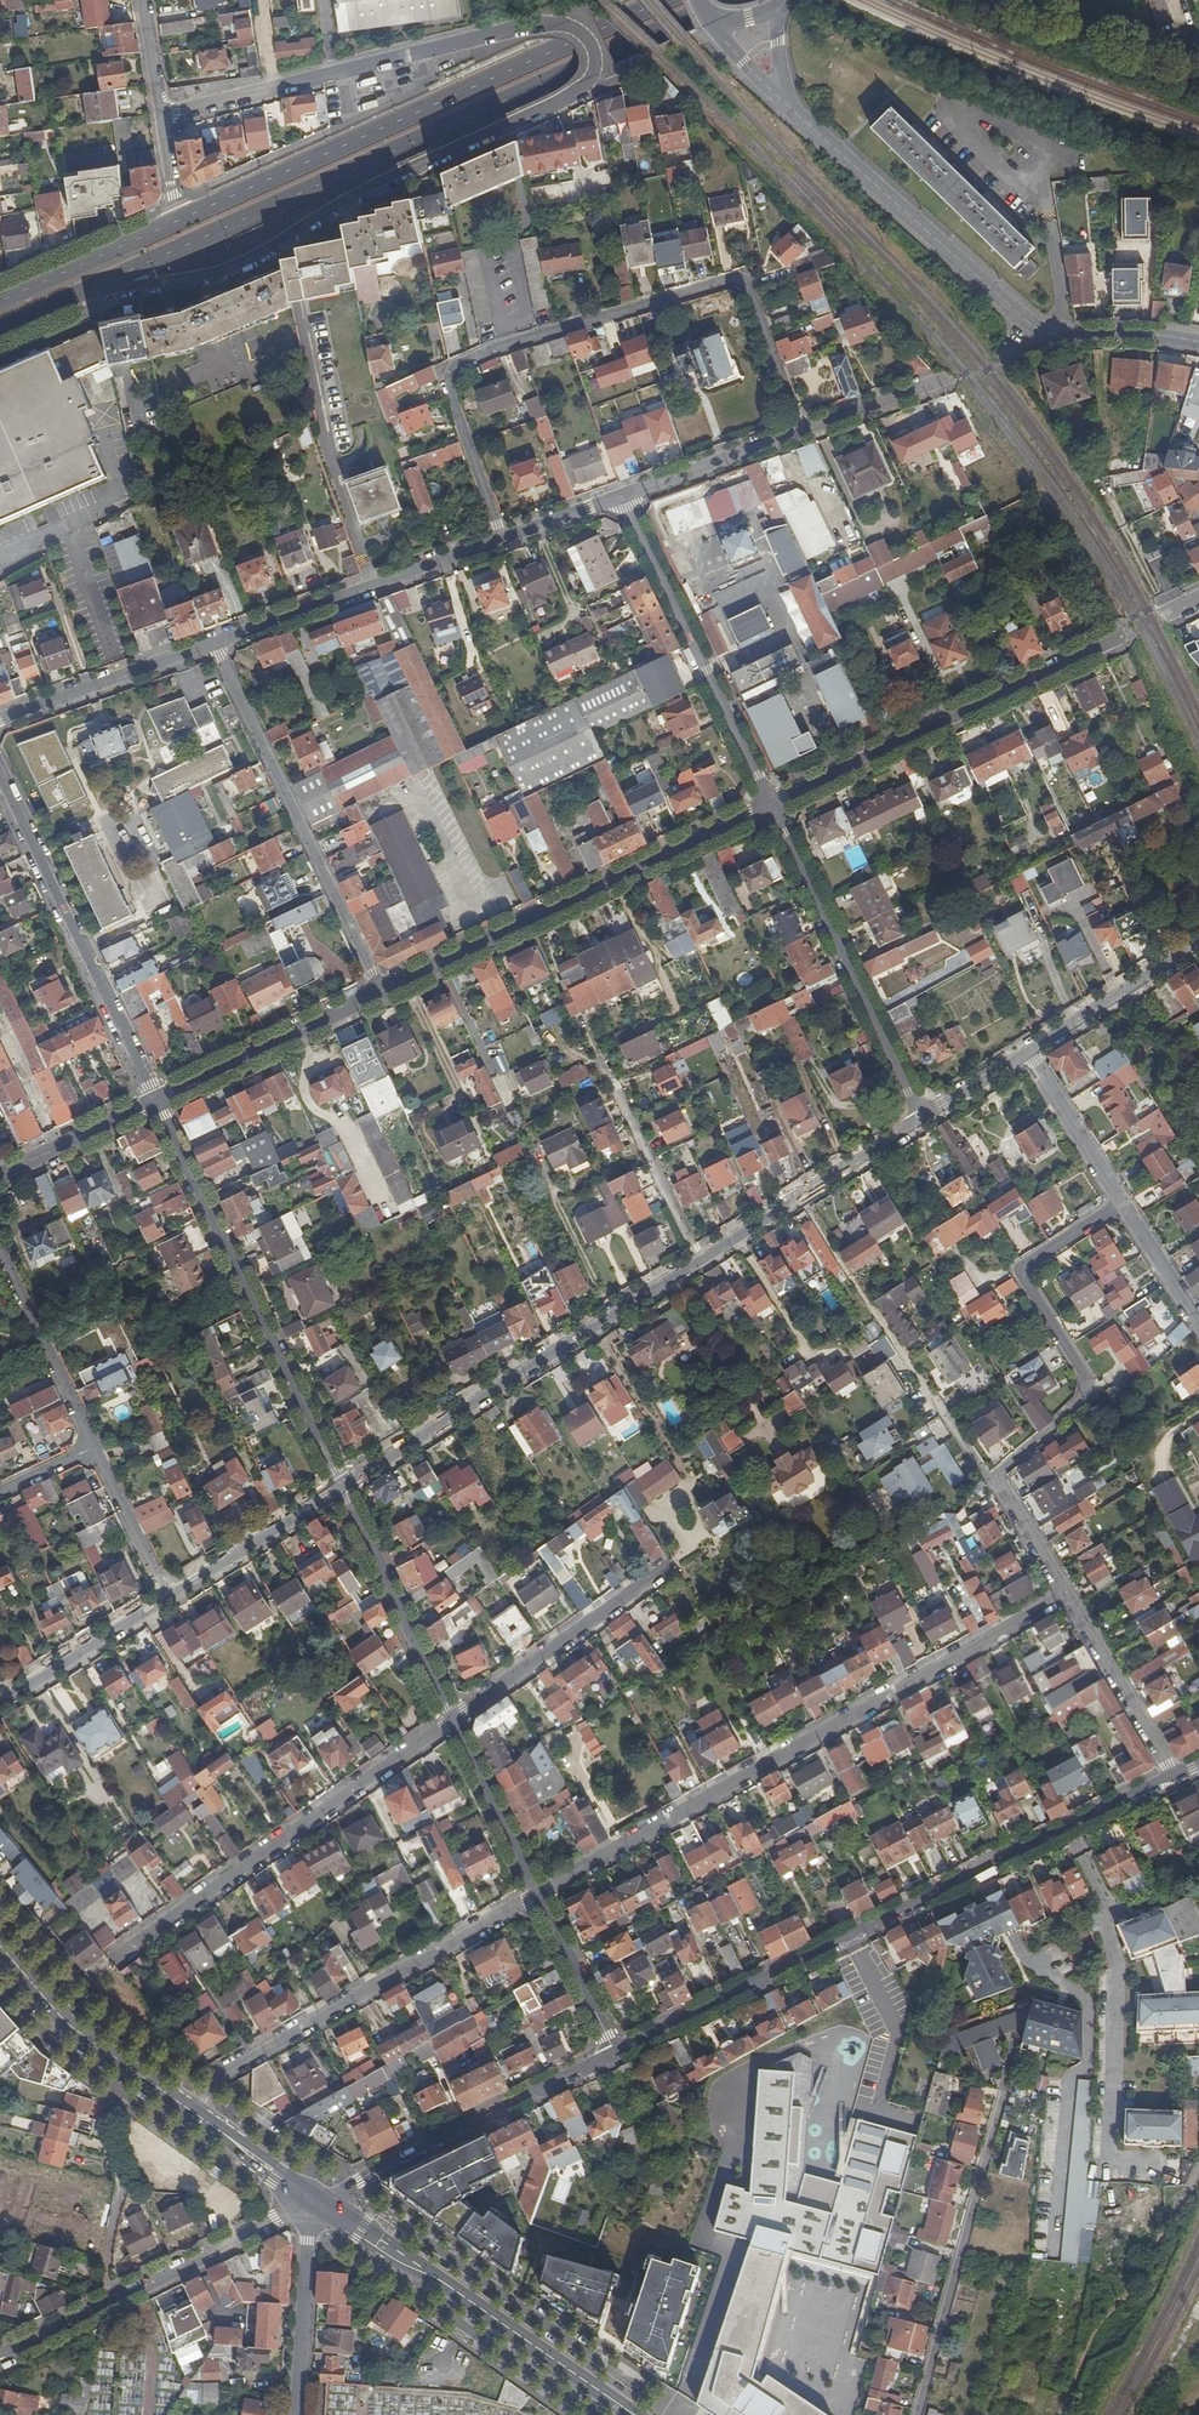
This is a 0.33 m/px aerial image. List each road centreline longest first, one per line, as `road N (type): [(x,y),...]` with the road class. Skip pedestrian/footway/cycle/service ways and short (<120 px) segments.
road 1 (primary): [(80,290),(734,0)]
road 2 (residential): [(502,538),(448,383),(454,365),(502,346),(730,279),(747,285),(802,431)]
road 3 (unclassified): [(80,290),(206,272),(255,254),(323,211),(585,92),(592,45),(573,27),(549,23)]
road 4 (residential): [(1175,1775),(616,2053)]
road 5 (residential): [(1066,1593),(539,1894)]
road 6 (primary): [(670,0),(176,221)]
road 7 (residential): [(381,990),(771,804)]
road 8 (residential): [(155,1101),(341,1486)]
road 9 (residential): [(341,1486),(700,1259)]
road 10 (residential): [(115,1959),(454,1719)]
road 11 (residential): [(195,2114),(227,2069),(539,1894)]
road 12 (residential): [(549,23),(160,117)]
road 13 (residential): [(771,804),(1120,637)]
road 14 (residential): [(381,990),(214,641)]
road 15 (secondary): [(317,2203),(634,2414)]
road 16 (residential): [(0,772),(155,1101)]
road 17 (residential): [(0,2360),(317,2203)]
road 18 (residential): [(923,1118),(771,804)]
road 19 (residential): [(623,495),(771,804)]
road 20 (residential): [(616,2053),(317,2203)]
road 21 (residential): [(784,103),(1033,324)]
road 22 (residential): [(1028,1050),(1198,1323)]
road 23 (residential): [(214,641),(502,538)]
road 24 (residential): [(700,1259),(923,1118)]
road 25 (residential): [(341,1486),(454,1719)]
road 26 (secondary): [(0,1946),(74,2028),(195,2114)]
road 27 (residential): [(454,1719),(660,1570)]
road 28 (residential): [(155,1101),(381,990)]
road 29 (residential): [(0,720),(214,641)]
road 30 (residential): [(0,1250),(94,1447)]
road 31 (residential): [(605,1066),(700,1259)]
road 32 (residential): [(1066,1593),(1175,1775)]
road 33 (residential): [(317,2203),(297,2414)]
road 34 (residential): [(161,1597),(341,1486)]
road 35 (residential): [(1028,1050),(1198,943)]
road 36 (residential): [(454,1719),(539,1894)]
road 37 (primary): [(176,221),(0,301)]
road 38 (residential): [(0,1699),(161,1597)]
road 39 (residential): [(623,495),(802,431)]
road 40 (residential): [(539,1894),(616,2053)]
road 41 (residential): [(0,1176),(155,1101)]
road 42 (residential): [(1033,324),(1067,339),(1120,335),(1198,345)]
road 43 (residential): [(94,1447),(161,1597)]
road 44 (residential): [(802,431),(948,378)]
road 45 (secondary): [(195,2114),(317,2203)]
road 46 (residential): [(999,1481),(1066,1593)]
road 47 (residential): [(502,538),(623,495)]
road 48 (residential): [(923,1118),(1028,1050)]

